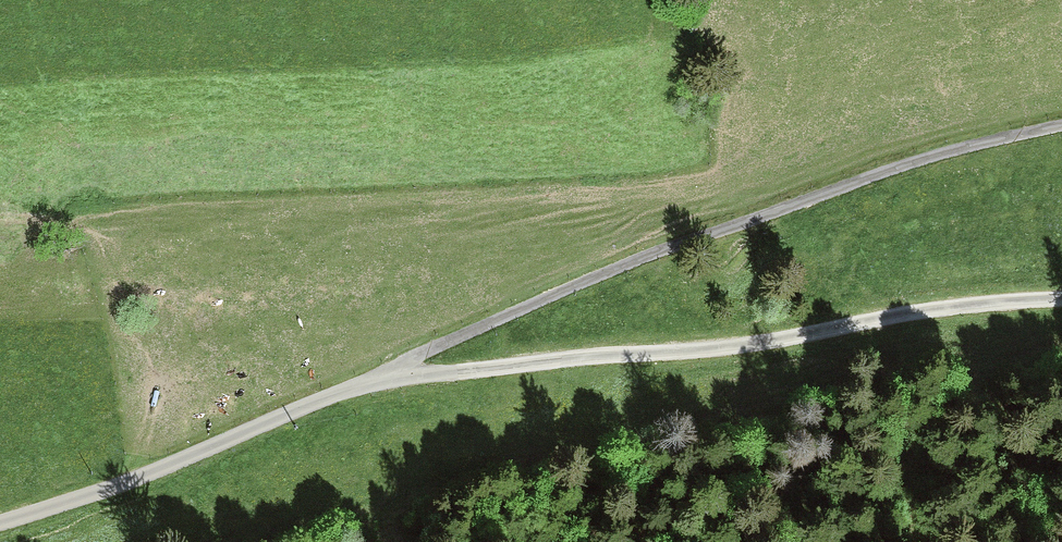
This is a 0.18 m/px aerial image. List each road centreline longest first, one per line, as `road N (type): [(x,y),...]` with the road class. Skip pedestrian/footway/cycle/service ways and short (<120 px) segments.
road 1 (unclassified): [(385,373),(784,205),(1061,131)]
road 2 (unclassified): [(385,373),(482,373),(728,347),(1021,302)]
road 3 (unclassified): [(0,527),(171,468),(385,373)]

